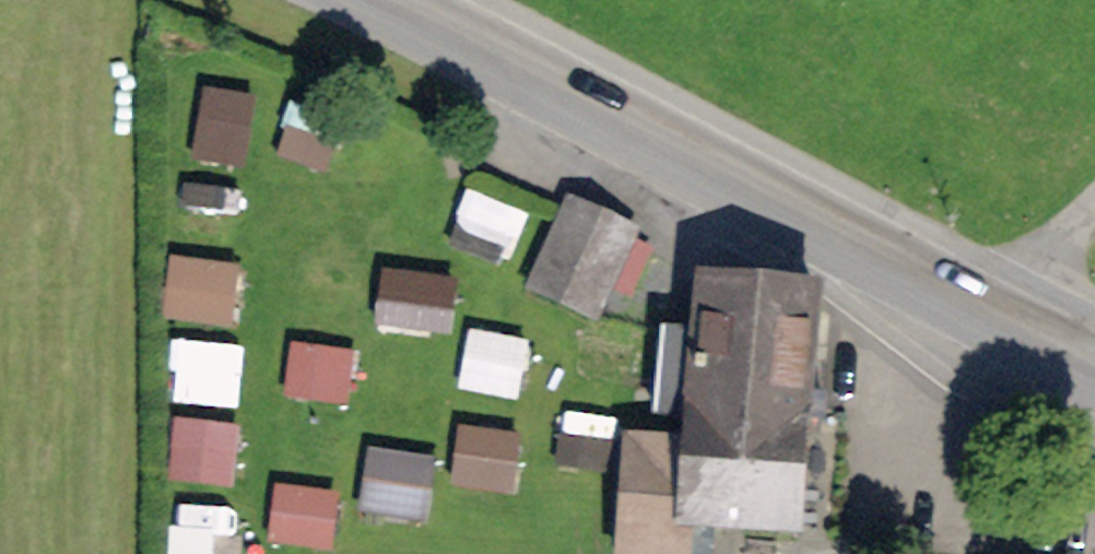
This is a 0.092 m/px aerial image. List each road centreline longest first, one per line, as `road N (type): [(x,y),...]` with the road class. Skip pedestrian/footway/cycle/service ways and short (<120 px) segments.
road 1 (primary): [(372,0),(989,311)]
road 2 (unclassified): [(989,311),(1094,204)]

